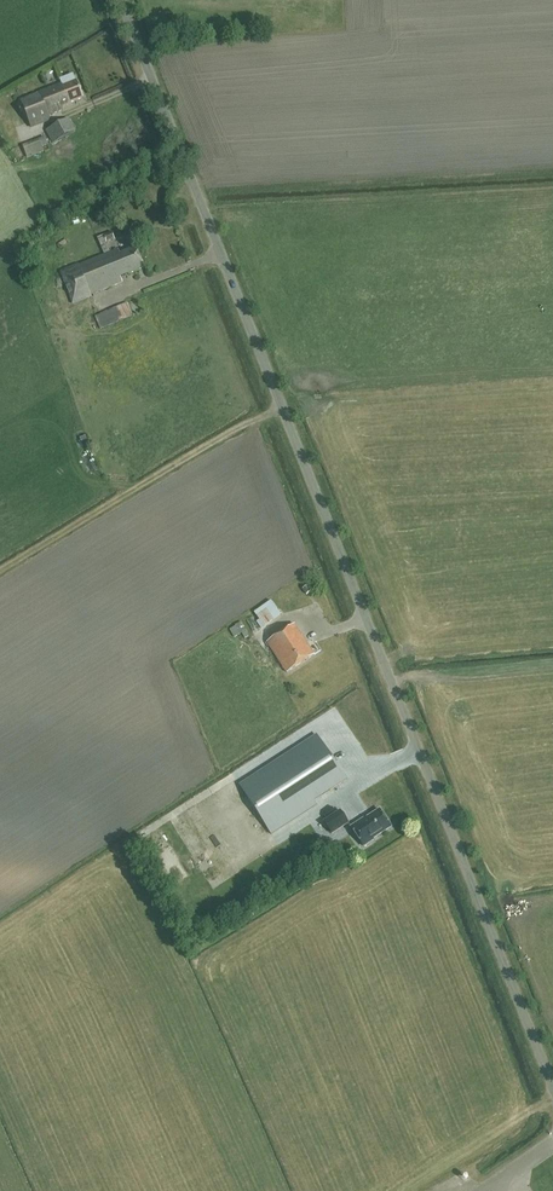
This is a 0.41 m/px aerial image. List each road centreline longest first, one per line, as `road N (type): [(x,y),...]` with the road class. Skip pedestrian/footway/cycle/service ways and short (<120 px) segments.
road 1 (unclassified): [(552,1089),(121,0)]

